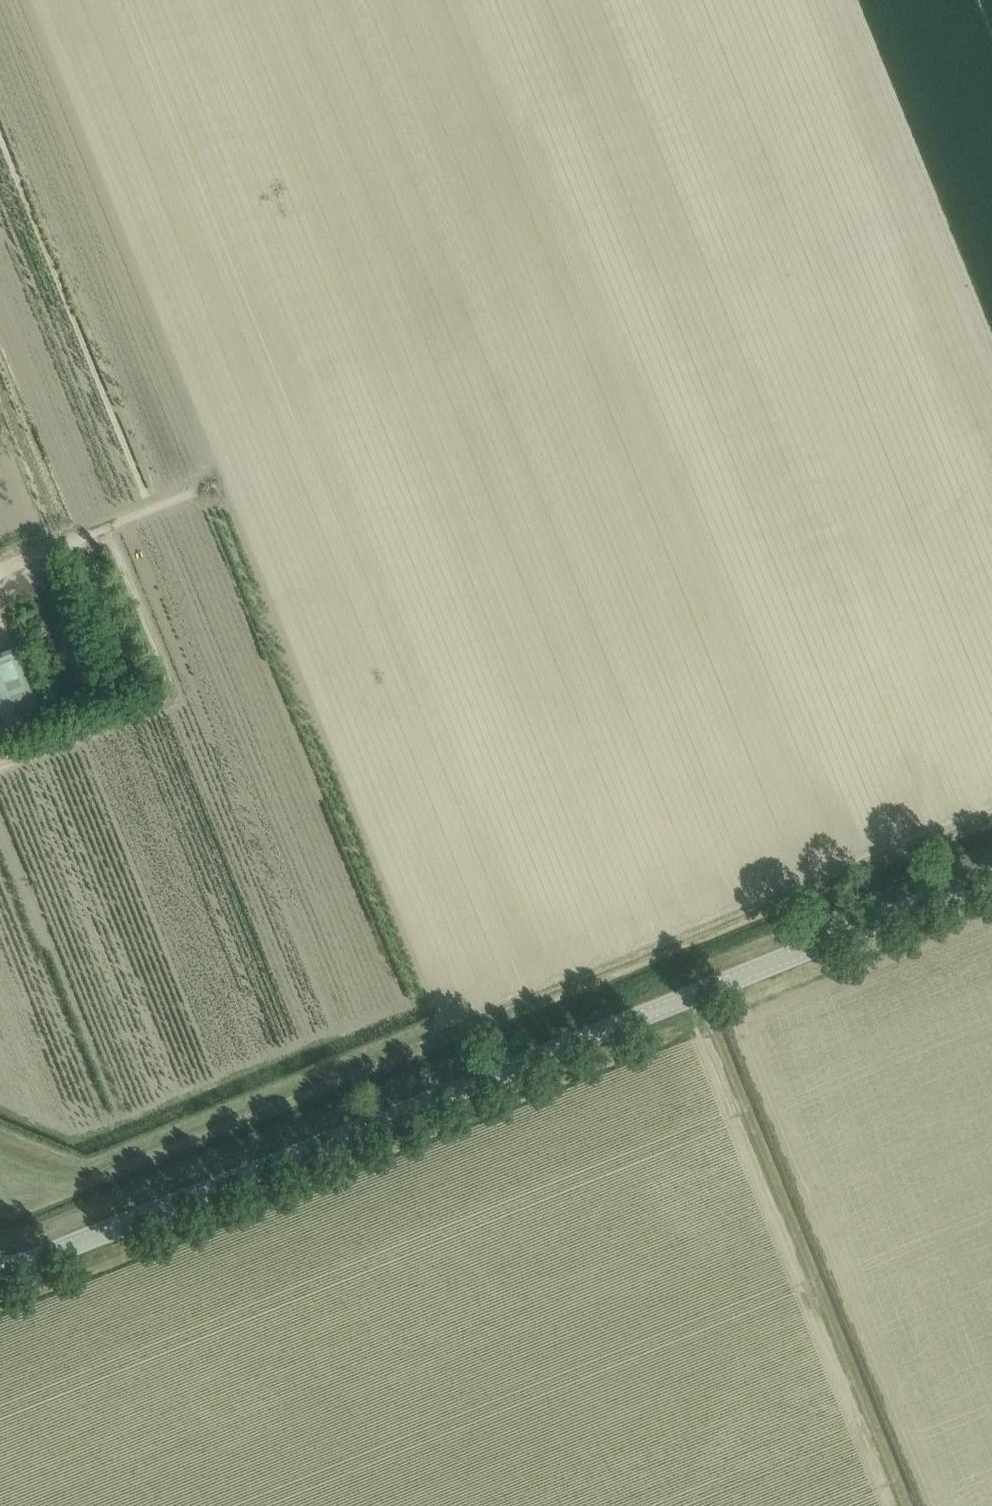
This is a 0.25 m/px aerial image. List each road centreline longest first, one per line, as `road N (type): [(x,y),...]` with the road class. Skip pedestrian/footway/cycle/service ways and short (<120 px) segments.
road 1 (unclassified): [(0,1273),(991,874)]

